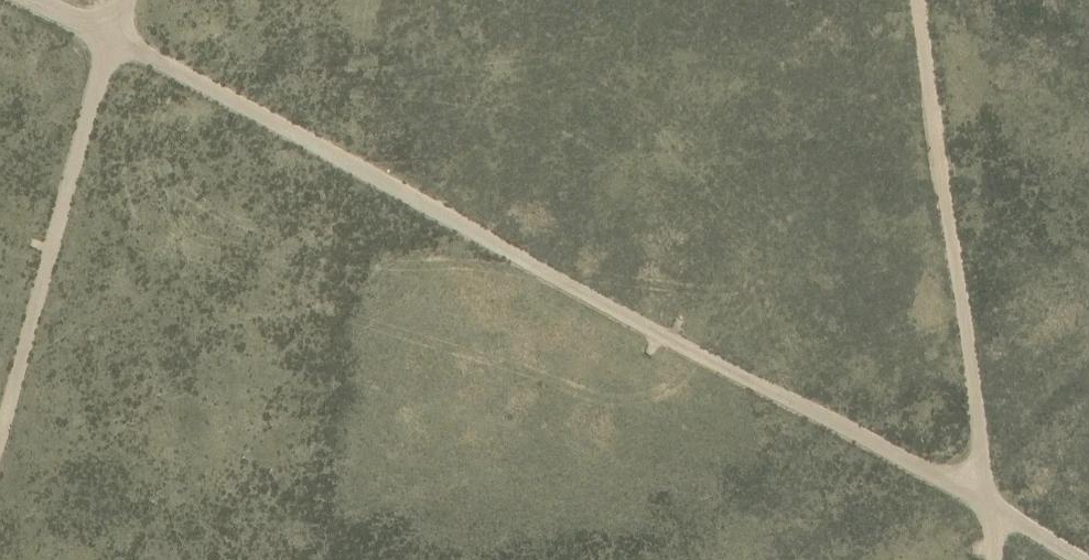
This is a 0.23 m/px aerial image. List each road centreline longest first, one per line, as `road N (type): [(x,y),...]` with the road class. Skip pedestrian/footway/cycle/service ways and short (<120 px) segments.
road 1 (track): [(29,0),(962,488),(1082,559)]
road 2 (track): [(918,0),(995,559)]
road 3 (track): [(0,430),(97,80),(129,0)]

